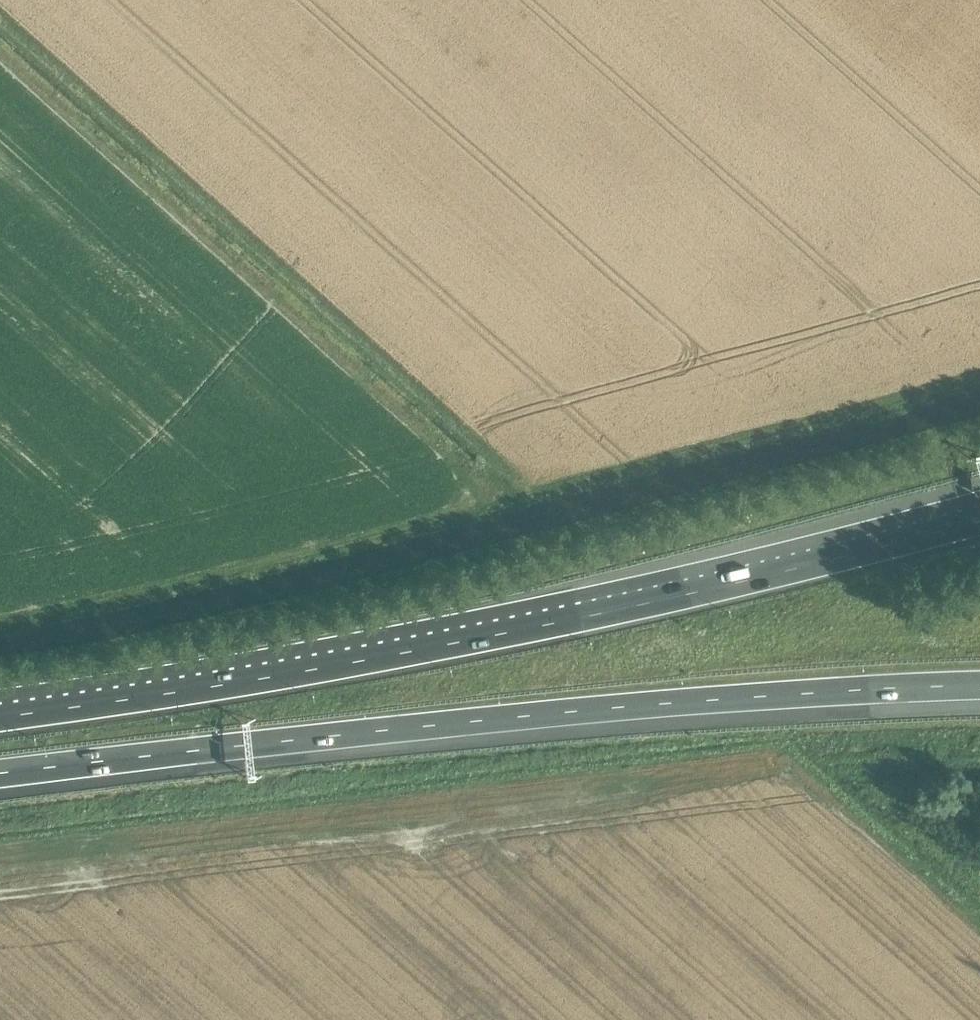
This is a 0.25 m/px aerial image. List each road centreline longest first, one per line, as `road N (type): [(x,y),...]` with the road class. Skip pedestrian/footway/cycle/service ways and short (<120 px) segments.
road 1 (motorway): [(979,521),(504,634),(0,719)]
road 2 (motorway): [(0,774),(552,714),(979,685)]

